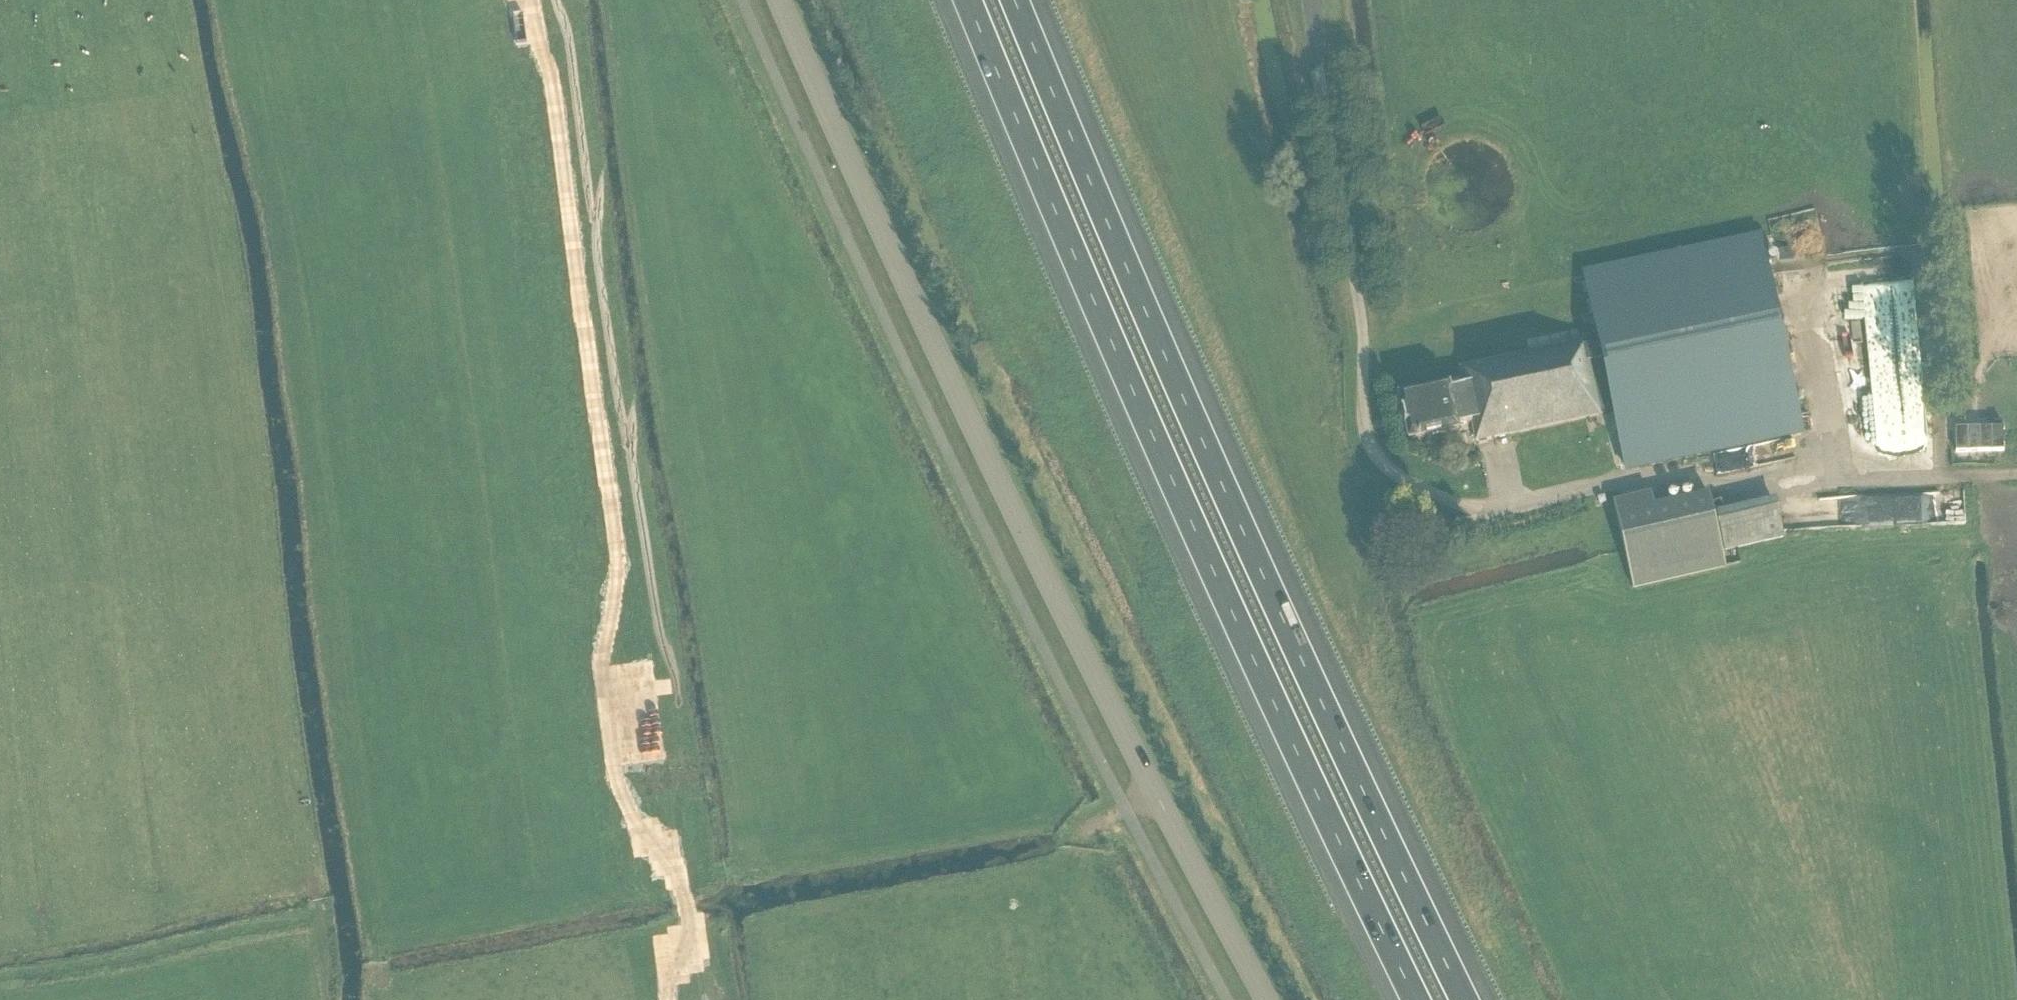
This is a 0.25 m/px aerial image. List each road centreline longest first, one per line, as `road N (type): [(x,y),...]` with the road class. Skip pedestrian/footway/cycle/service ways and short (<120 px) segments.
road 1 (tertiary): [(1267,999),(941,356),(780,0)]
road 2 (motorway): [(1479,999),(1241,497),(1026,0)]
road 3 (motorway): [(962,0),(1152,452),(1409,999)]
road 4 (unclassified): [(1367,359),(1312,0)]

